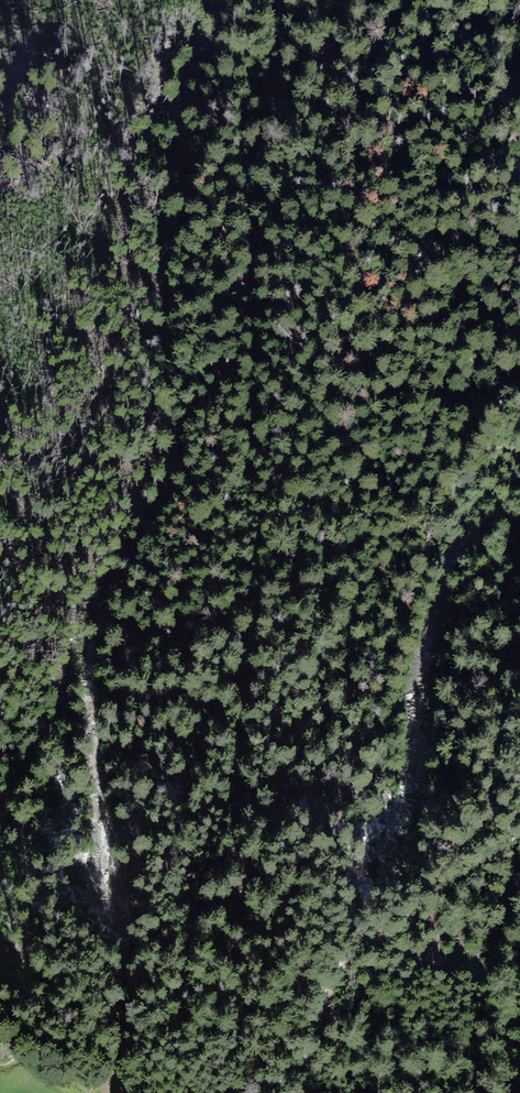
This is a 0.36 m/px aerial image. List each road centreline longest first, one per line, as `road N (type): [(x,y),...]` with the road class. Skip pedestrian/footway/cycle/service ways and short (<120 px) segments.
road 1 (motorway): [(0,854),(318,417),(519,91)]
road 2 (motorway): [(474,0),(113,579),(0,721)]

